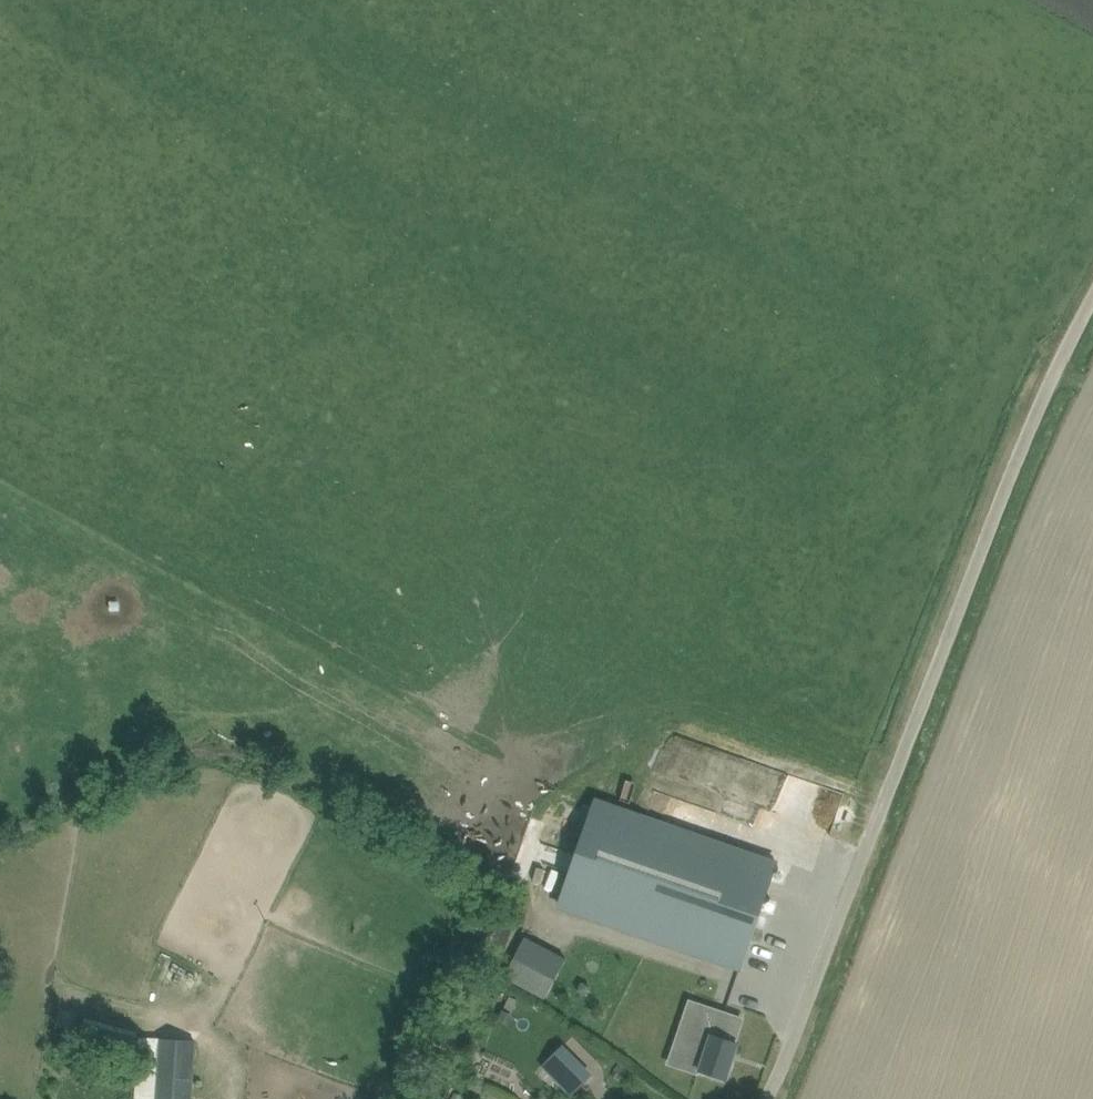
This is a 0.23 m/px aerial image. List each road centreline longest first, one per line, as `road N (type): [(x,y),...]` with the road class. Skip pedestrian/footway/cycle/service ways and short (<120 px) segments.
road 1 (unclassified): [(779,1098),(1049,407),(1092,319)]

